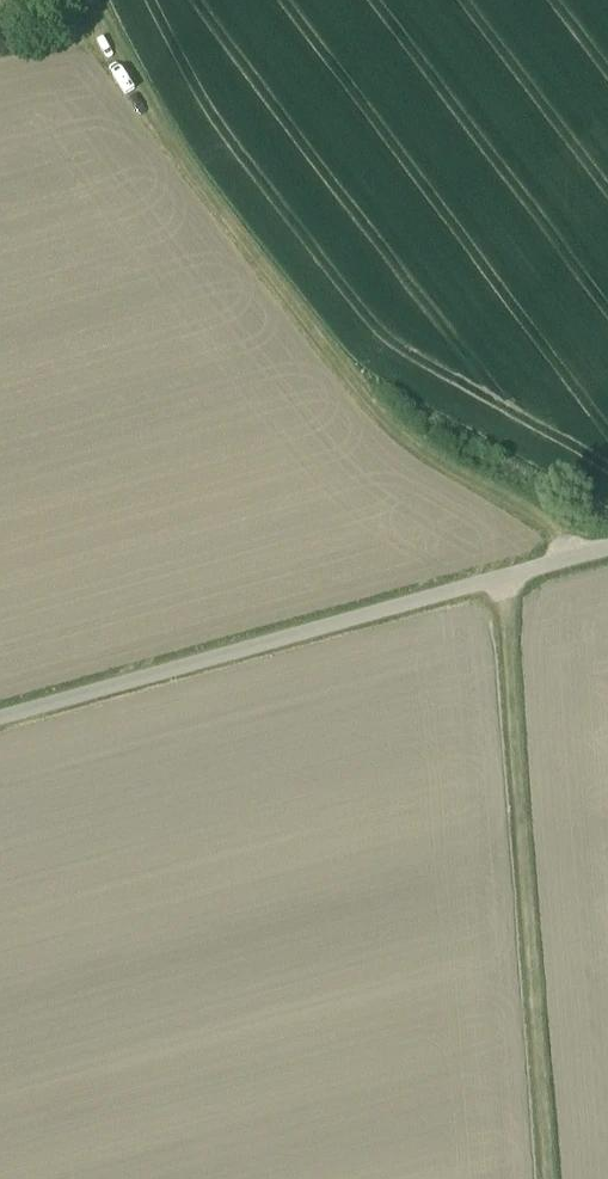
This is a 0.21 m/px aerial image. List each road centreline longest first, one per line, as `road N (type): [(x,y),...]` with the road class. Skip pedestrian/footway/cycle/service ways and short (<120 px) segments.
road 1 (track): [(549,551),(390,460),(71,14)]
road 2 (unclassified): [(0,698),(607,537)]
road 3 (track): [(542,1178),(489,566)]

